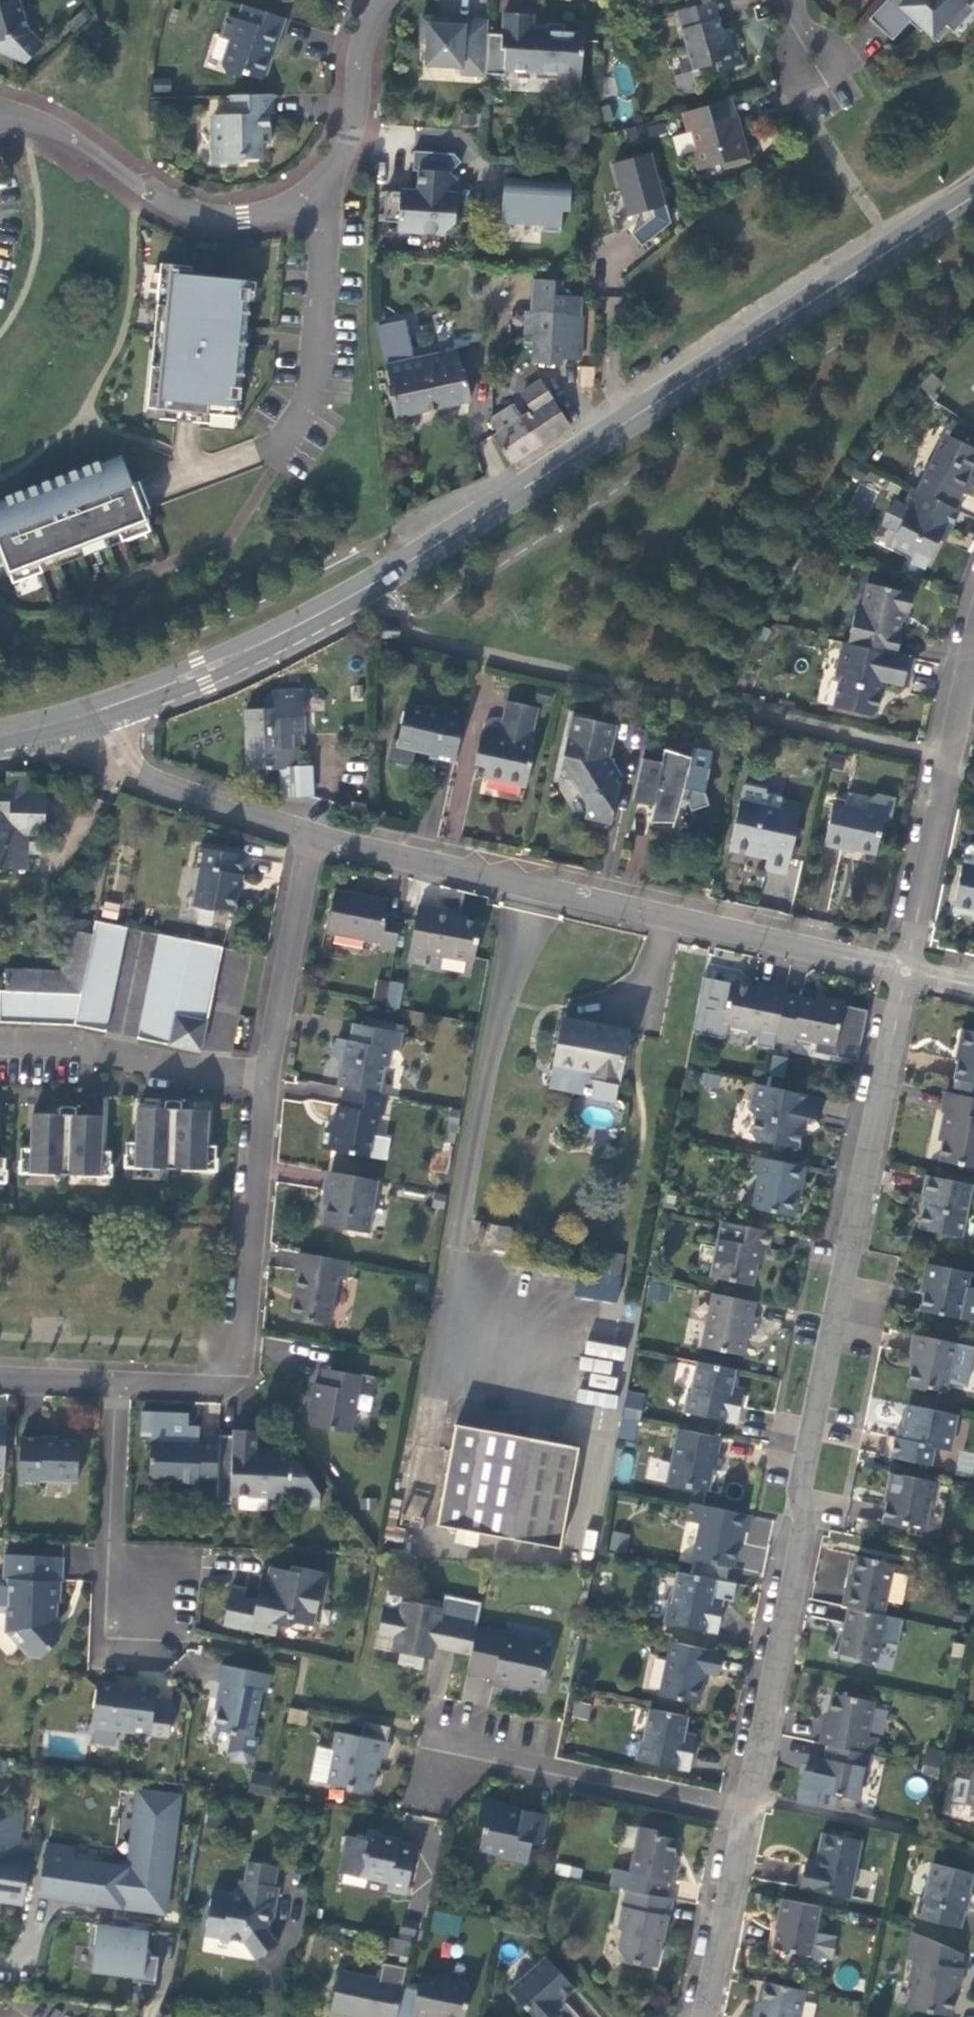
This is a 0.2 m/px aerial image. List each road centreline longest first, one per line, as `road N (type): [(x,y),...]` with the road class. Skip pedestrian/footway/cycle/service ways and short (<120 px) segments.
road 1 (secondary): [(79,718),(201,672),(390,573),(973,191)]
road 2 (residential): [(753,1798),(907,959)]
road 3 (residential): [(311,835),(907,959)]
road 4 (residential): [(120,1383),(216,1389),(238,1374),(248,1345),(270,1082)]
road 5 (residential): [(321,195),(246,220),(185,213),(31,121),(0,117)]
road 6 (residential): [(419,1728),(753,1798)]
road 7 (residential): [(973,648),(907,959)]
road 8 (residential): [(321,195),(320,335),(311,380),(300,417),(263,458)]
road 9 (residential): [(120,1383),(118,1605),(172,1611)]
road 10 (residential): [(270,1082),(0,1046)]
road 11 (residential): [(79,718),(123,761),(164,786),(311,835)]
road 12 (residential): [(270,1082),(311,835)]
road 13 (residential): [(703,2016),(753,1798)]
road 14 (residential): [(393,0),(367,44),(358,121),(321,195)]
road 15 (residential): [(0,1378),(120,1383)]

